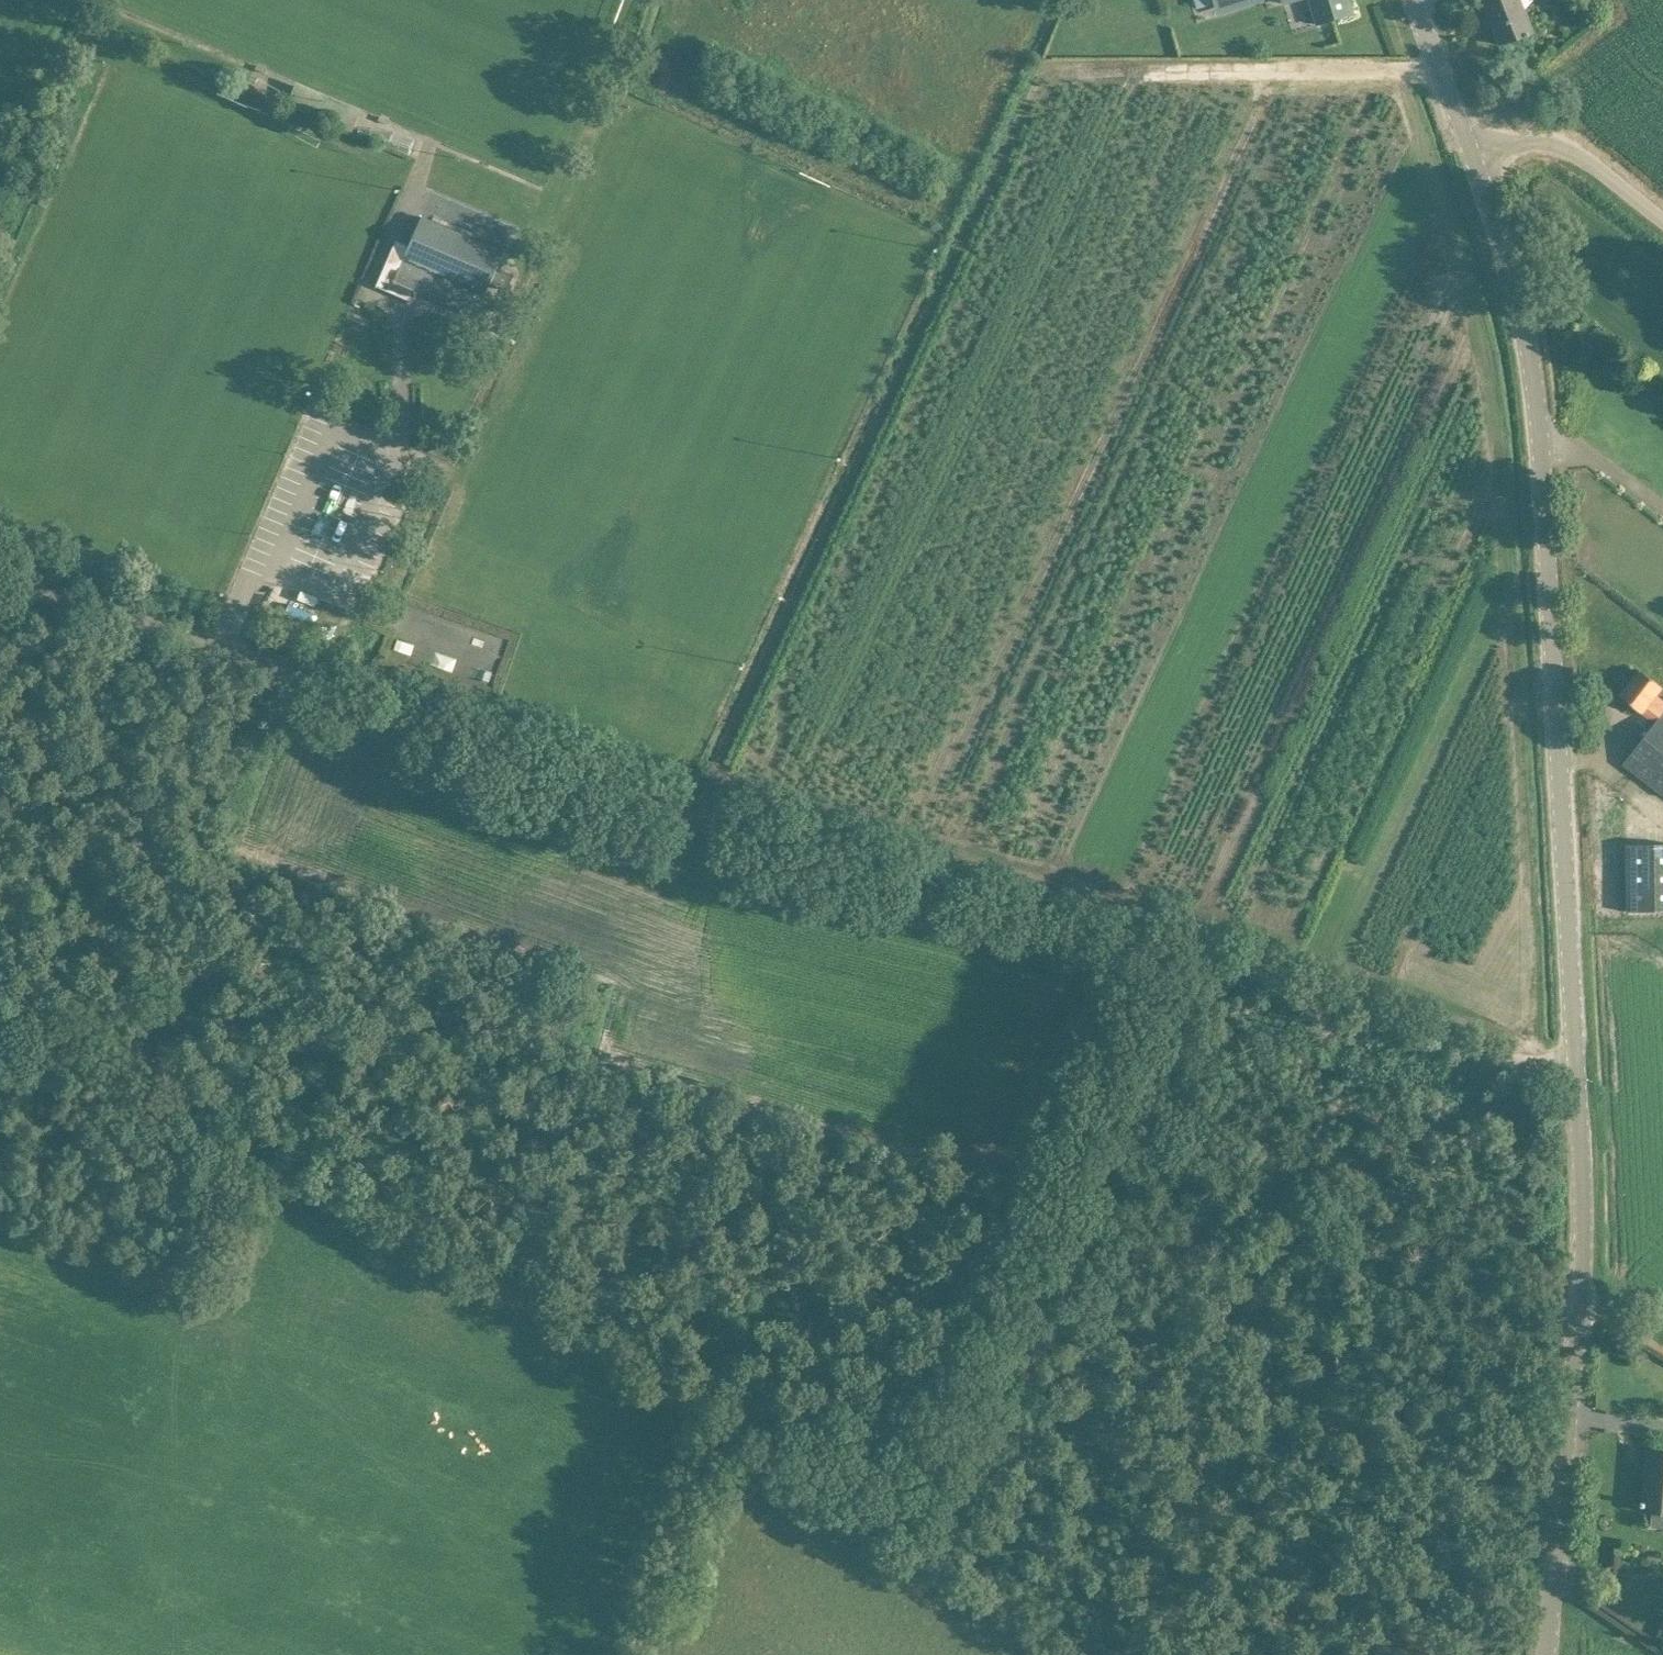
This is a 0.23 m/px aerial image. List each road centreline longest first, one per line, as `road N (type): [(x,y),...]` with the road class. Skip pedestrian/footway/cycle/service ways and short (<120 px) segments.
road 1 (unclassified): [(1576,1086),(1233,966),(907,884),(0,570)]
road 2 (track): [(636,1654),(725,1426),(885,1518),(907,1517),(926,1502),(1161,948)]
road 3 (unclassified): [(1576,1086),(1543,447),(1530,344),(1477,146)]
road 4 (unclassified): [(1550,1654),(1576,1086)]
road 5 (unclassified): [(1662,224),(1558,143),(1477,146)]
road 6 (unclassified): [(1477,146),(1415,0)]

